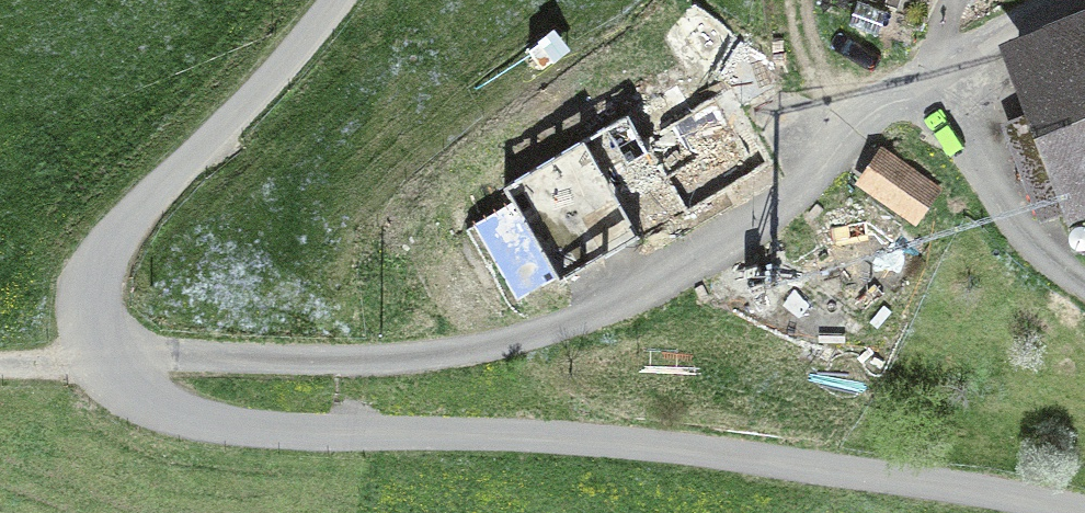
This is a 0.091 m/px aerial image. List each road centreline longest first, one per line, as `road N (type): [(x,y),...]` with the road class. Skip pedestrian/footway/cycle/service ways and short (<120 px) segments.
road 1 (unclassified): [(338,0),(104,251),(86,308),(98,362),(117,387),(201,422),(291,433),(537,437),(803,468),(1084,512)]
road 2 (track): [(0,364),(391,359),(491,346),(645,294),(773,213),(864,124),(936,91),(1004,208),(1084,285)]
road 3 (track): [(864,124),(803,41),(798,0)]
road 4 (track): [(1040,0),(1001,20),(936,91)]

